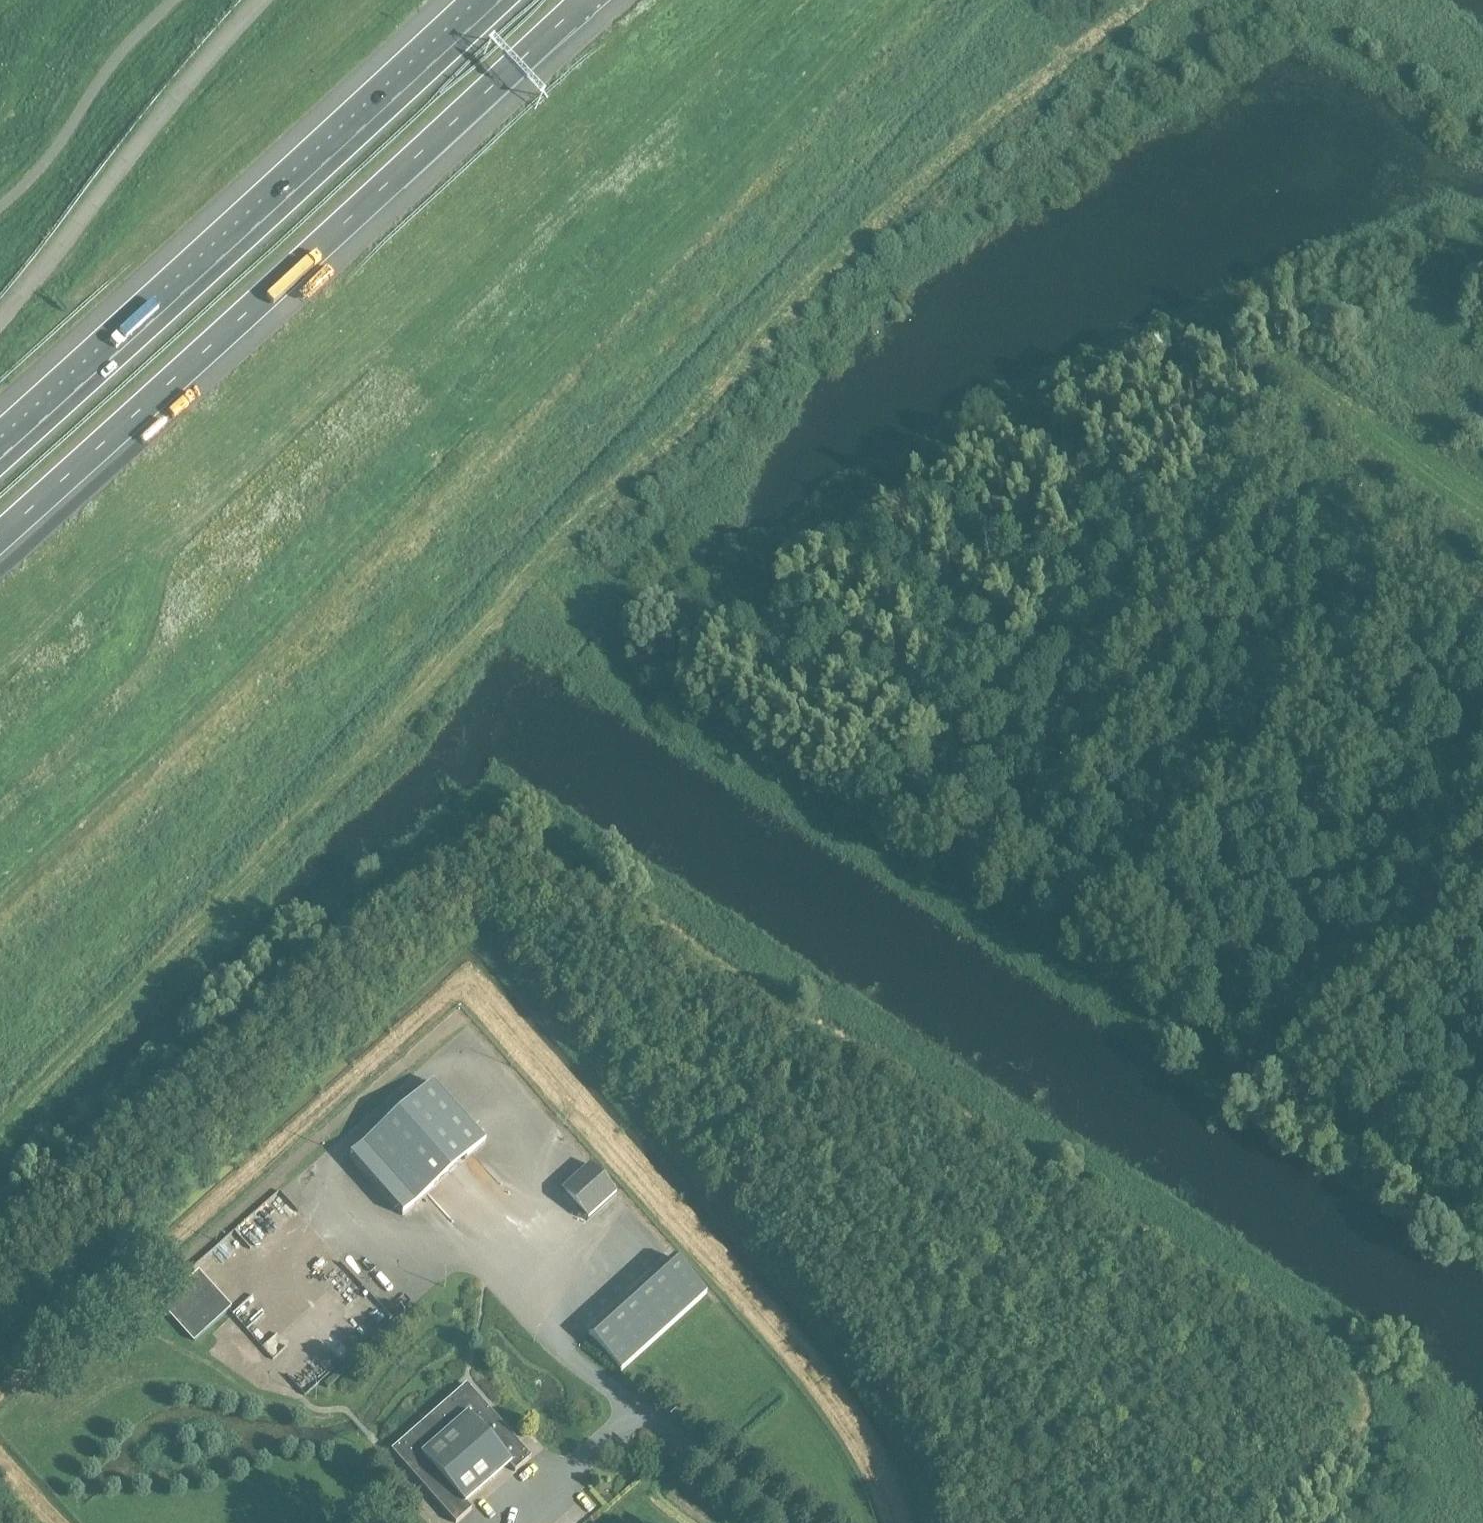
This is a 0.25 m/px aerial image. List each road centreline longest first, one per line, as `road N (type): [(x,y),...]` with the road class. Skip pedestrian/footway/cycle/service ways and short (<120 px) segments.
road 1 (motorway): [(0,538),(582,0)]
road 2 (motorway): [(498,0),(0,457)]
road 3 (unclassified): [(260,0),(0,314)]

